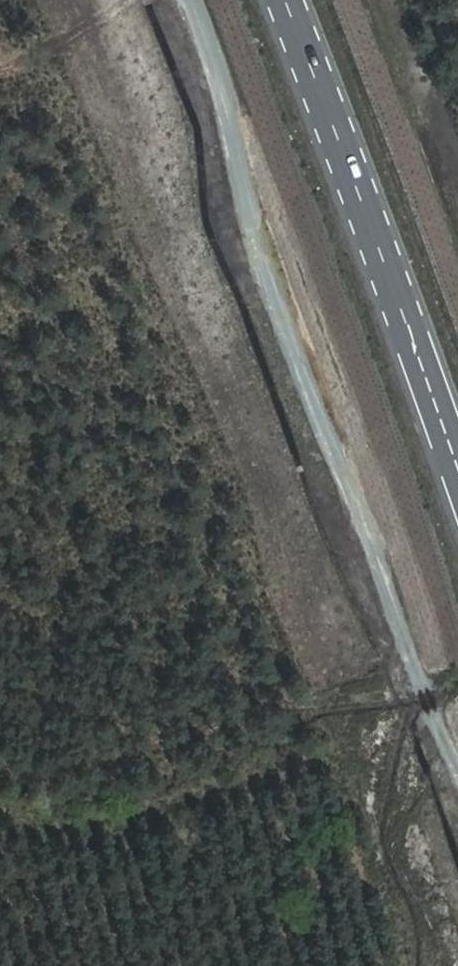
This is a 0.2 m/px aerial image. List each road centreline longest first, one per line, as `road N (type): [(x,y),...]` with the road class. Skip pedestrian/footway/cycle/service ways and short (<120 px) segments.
road 1 (track): [(196,0),(294,339),(457,754)]
road 2 (primary): [(457,459),(288,0)]

